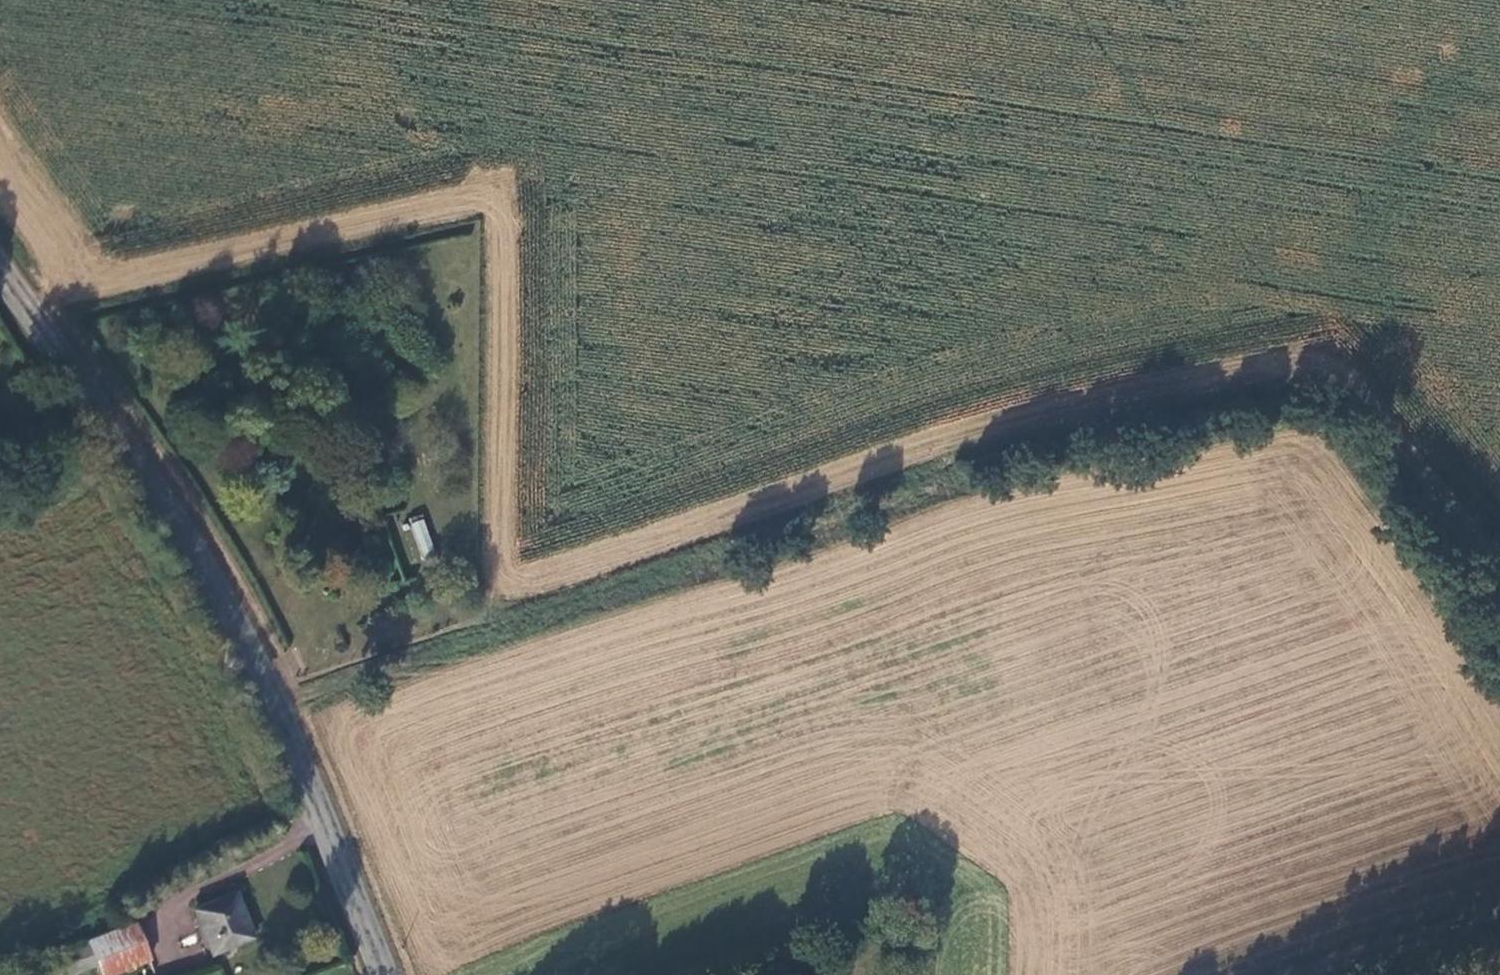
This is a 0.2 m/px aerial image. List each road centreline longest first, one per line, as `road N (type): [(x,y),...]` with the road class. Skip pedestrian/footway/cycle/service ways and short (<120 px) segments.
road 1 (tertiary): [(0,269),(209,574),(276,708),(383,974)]
road 2 (track): [(0,514),(56,495),(127,449)]

